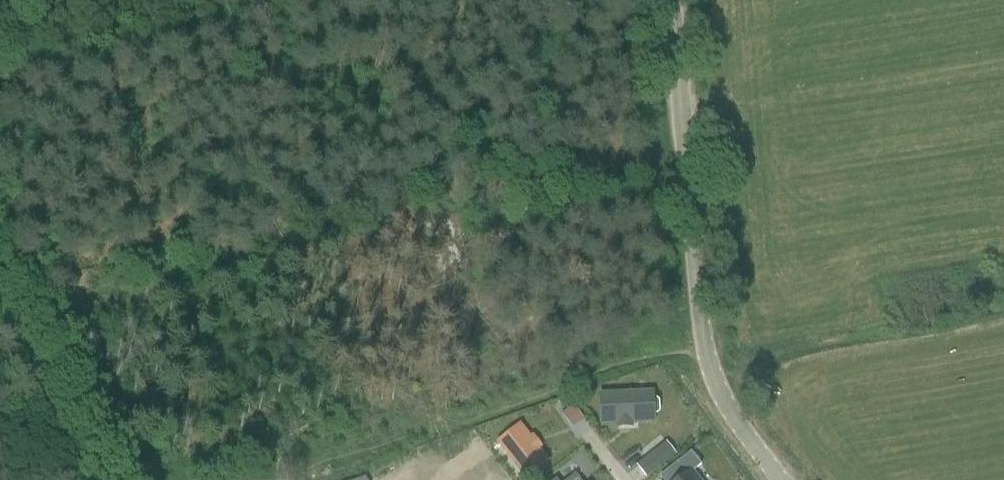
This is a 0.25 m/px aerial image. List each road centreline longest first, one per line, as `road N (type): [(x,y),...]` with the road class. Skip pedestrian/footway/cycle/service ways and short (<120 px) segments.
road 1 (unclassified): [(781,479),(736,423),(713,363),(680,0)]

